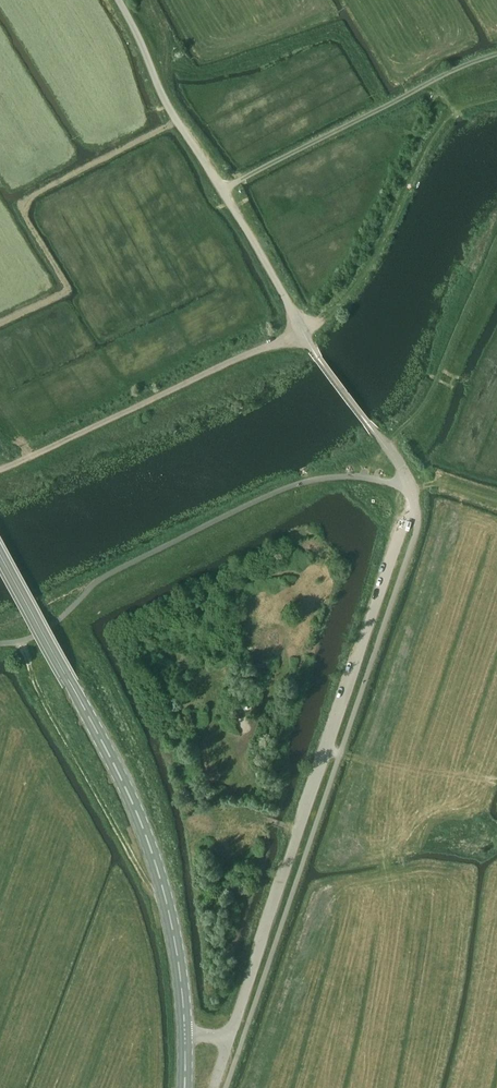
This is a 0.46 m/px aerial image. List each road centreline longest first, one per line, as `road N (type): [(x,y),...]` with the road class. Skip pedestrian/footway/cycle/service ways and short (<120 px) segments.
road 1 (unclassified): [(186,1033),(229,1039),(405,527)]
road 2 (secondary): [(186,1033),(151,853),(115,765),(0,553)]
road 3 (unclassified): [(299,332),(263,256),(168,107),(119,0)]
road 4 (track): [(0,471),(299,332)]
road 5 (track): [(299,332),(328,316),(370,261),(445,118),(496,97)]
road 6 (track): [(496,782),(340,754)]

